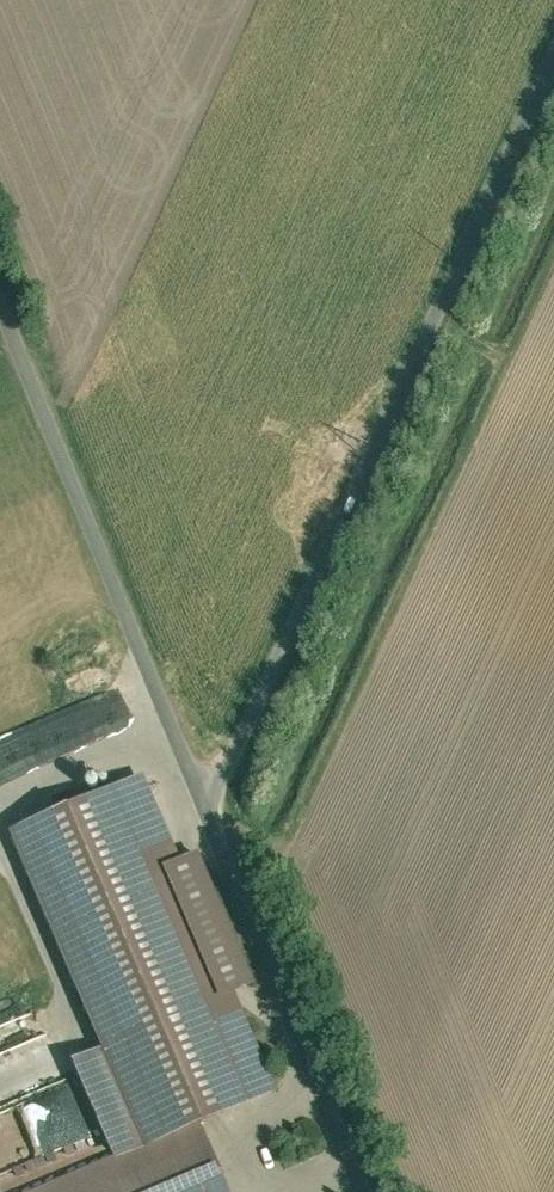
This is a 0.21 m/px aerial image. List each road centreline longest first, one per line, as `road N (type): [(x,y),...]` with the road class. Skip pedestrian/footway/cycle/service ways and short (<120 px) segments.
road 1 (unclassified): [(209,814),(553,67)]
road 2 (unclassified): [(209,814),(0,298)]
road 3 (unclassified): [(363,1191),(209,814)]

